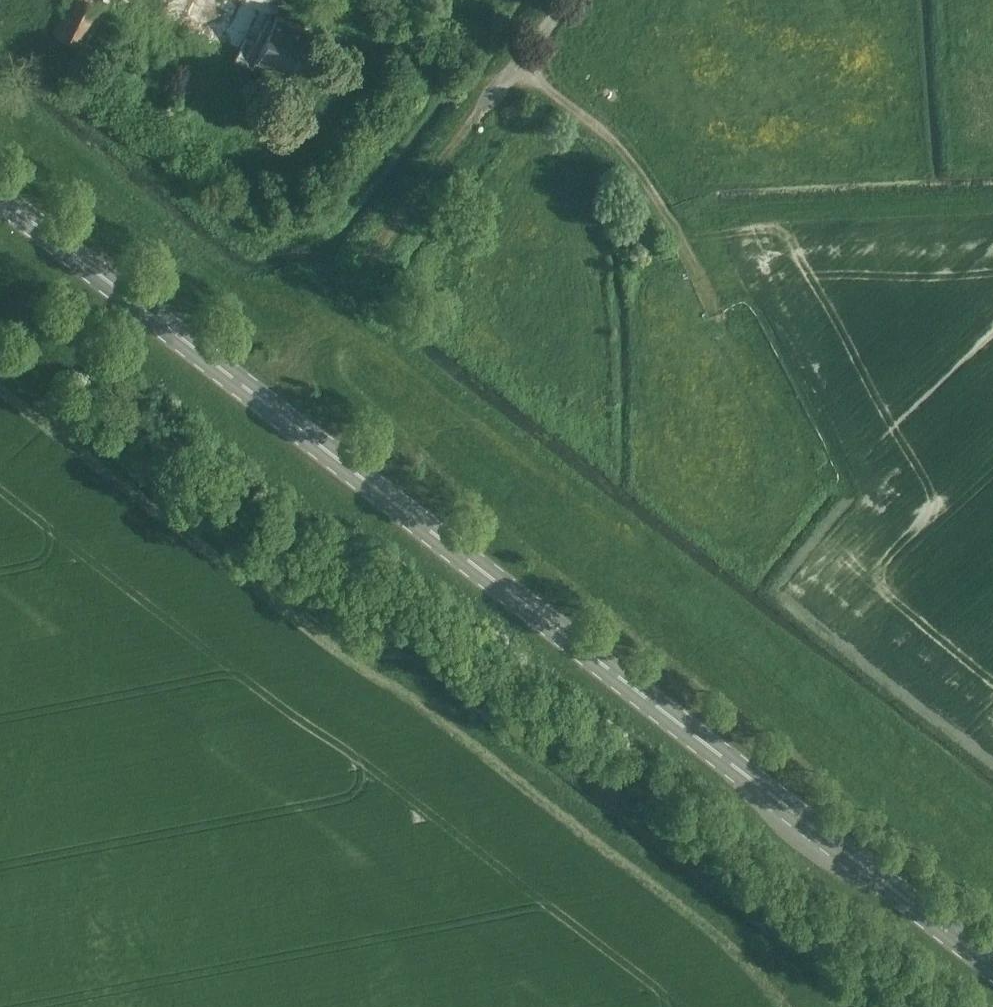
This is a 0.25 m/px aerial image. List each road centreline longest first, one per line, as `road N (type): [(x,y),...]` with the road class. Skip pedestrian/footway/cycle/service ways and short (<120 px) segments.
road 1 (secondary): [(992,966),(0,197)]

